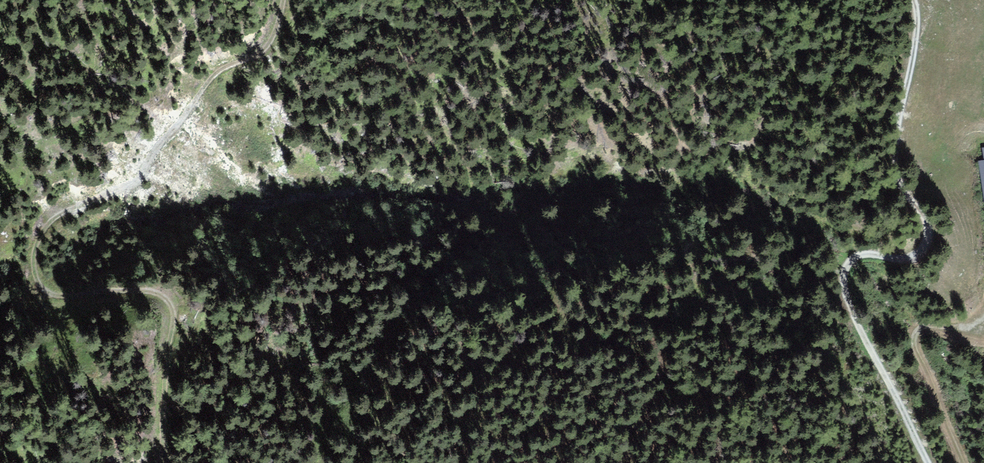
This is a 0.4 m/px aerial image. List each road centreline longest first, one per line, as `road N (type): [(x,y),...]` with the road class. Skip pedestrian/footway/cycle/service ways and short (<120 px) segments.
road 1 (track): [(927,462),(846,296),(854,259),(904,258),(928,236),(921,212),(902,187),(895,151),(914,50),(912,0)]
road 2 (track): [(171,322),(177,306),(156,290),(51,298),(37,288),(30,262),(43,227),(135,183),(155,154)]
road 3 (track): [(282,0),(274,34),(254,64),(212,80),(155,154)]
road 4 (track): [(961,462),(914,338),(921,328),(968,326),(983,318)]
road 5 (track): [(171,322),(155,462)]

